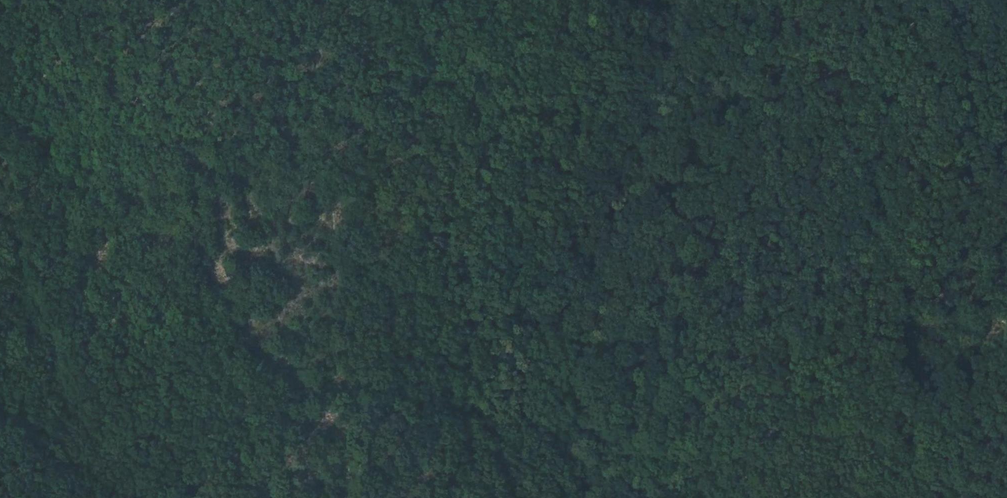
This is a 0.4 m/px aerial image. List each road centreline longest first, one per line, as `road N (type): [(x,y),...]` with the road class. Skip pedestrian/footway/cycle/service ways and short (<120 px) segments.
road 1 (track): [(0,35),(39,120),(45,206),(68,284),(112,360),(145,497)]
road 2 (track): [(1006,345),(940,274),(929,251),(926,54),(914,0)]

